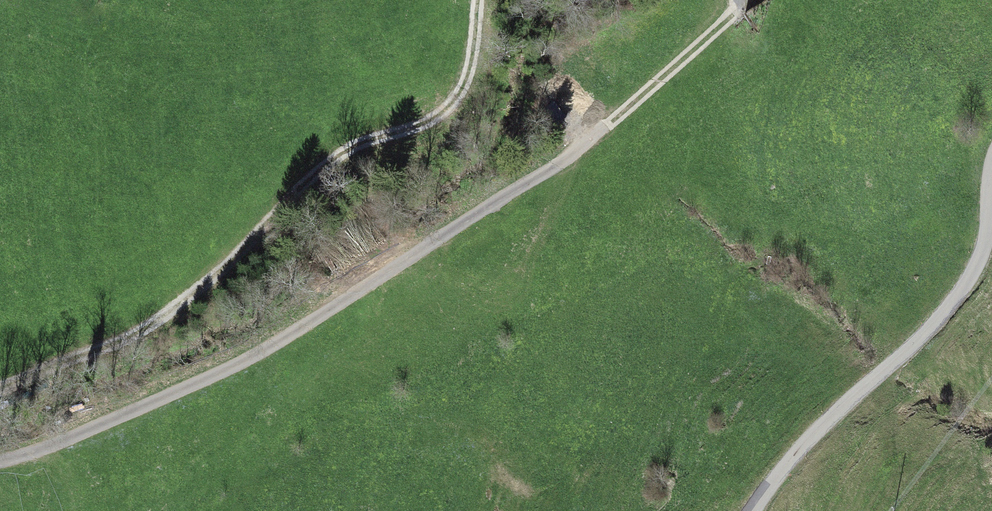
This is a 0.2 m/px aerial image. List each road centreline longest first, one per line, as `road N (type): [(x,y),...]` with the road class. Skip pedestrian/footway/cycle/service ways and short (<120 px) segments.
road 1 (track): [(0,462),(100,430),(250,359),(541,184),(719,38)]
road 2 (track): [(0,395),(63,357),(128,344),(176,309),(342,136),(365,125),(413,128),(446,109),(467,69),(477,0)]
road 3 (residential): [(753,510),(791,457),(933,328),(978,265),(991,213)]

